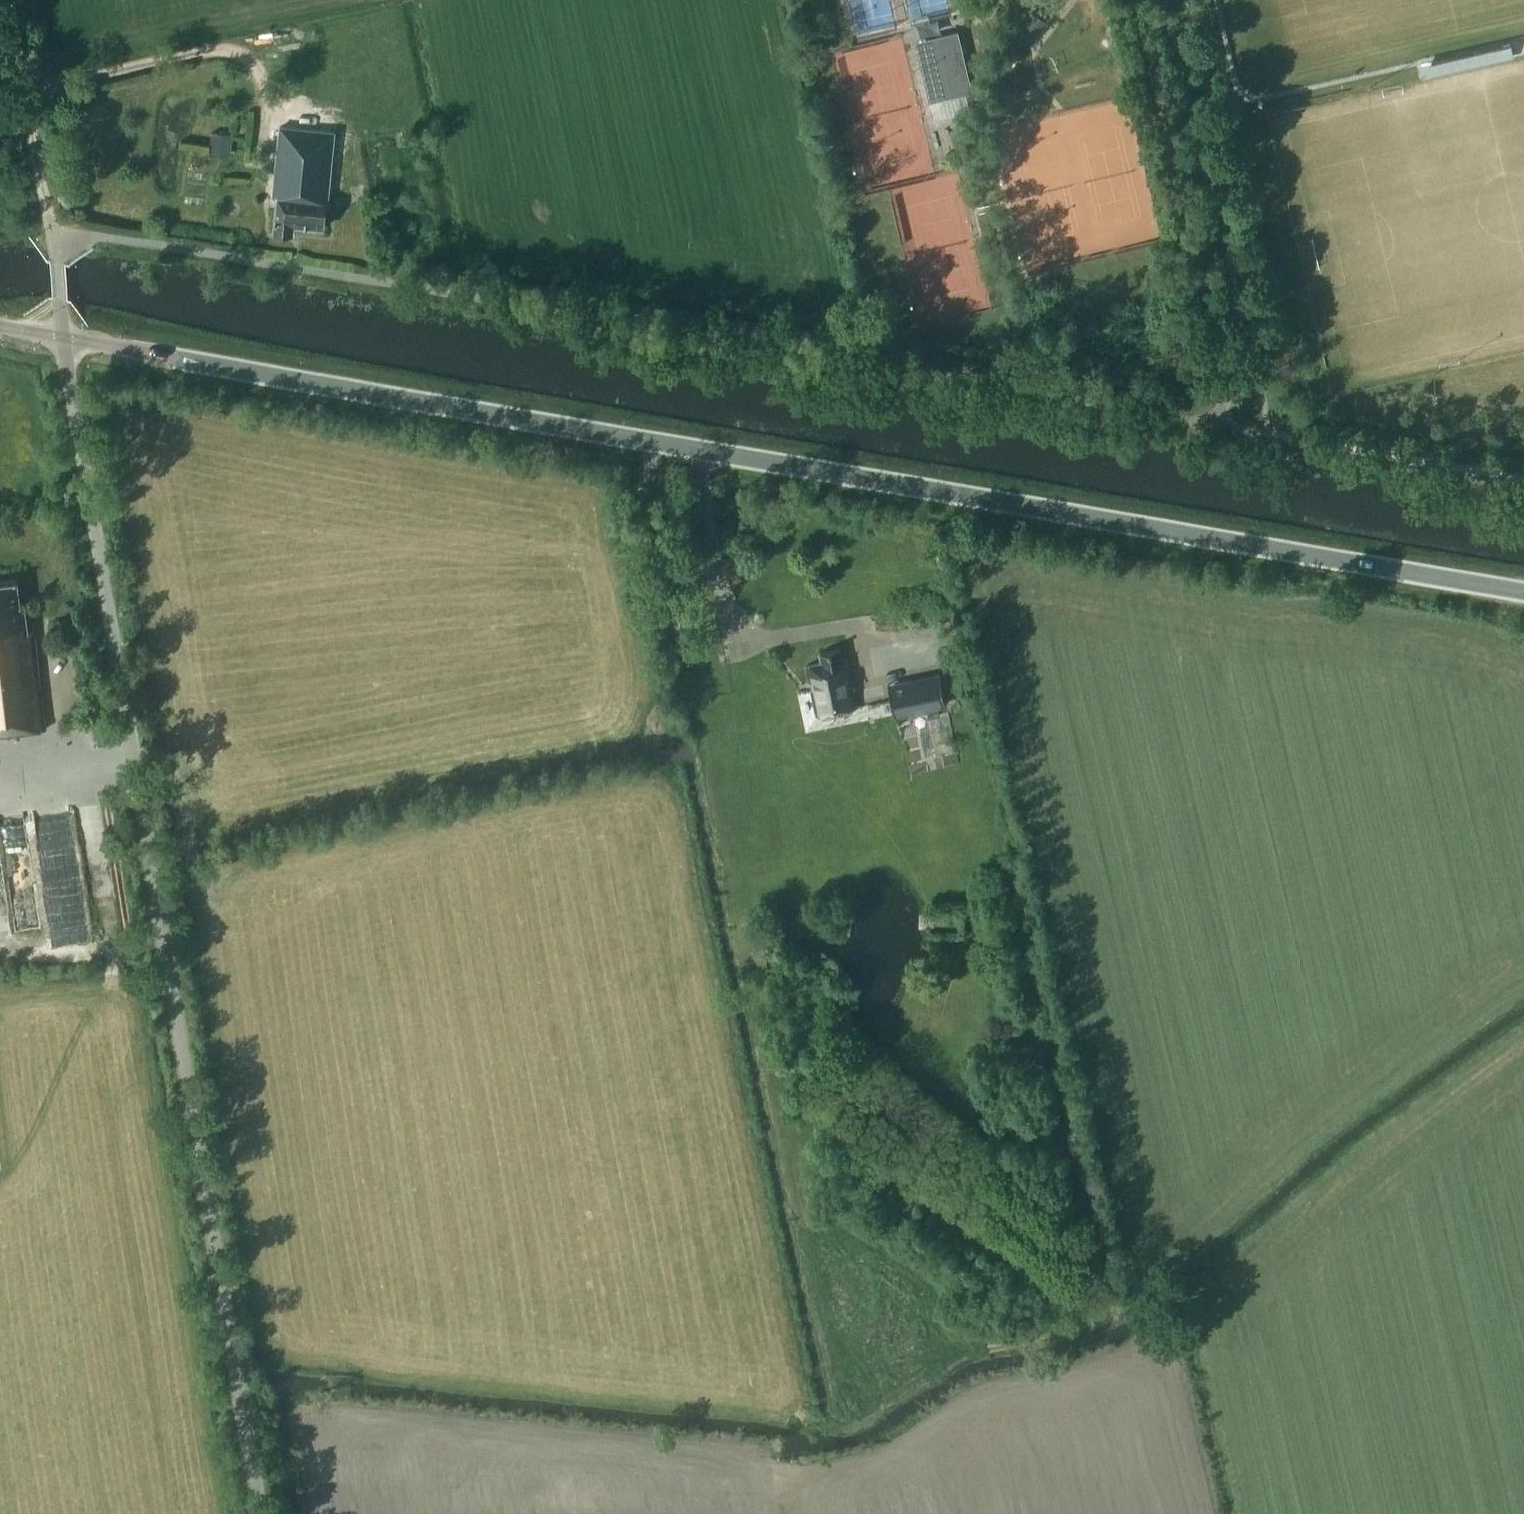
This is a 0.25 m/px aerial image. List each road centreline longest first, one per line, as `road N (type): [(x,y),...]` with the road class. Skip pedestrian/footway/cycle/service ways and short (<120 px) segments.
road 1 (secondary): [(1523,591),(64,336)]
road 2 (unclassified): [(262,1513),(64,336)]
road 3 (track): [(23,93),(52,227)]

